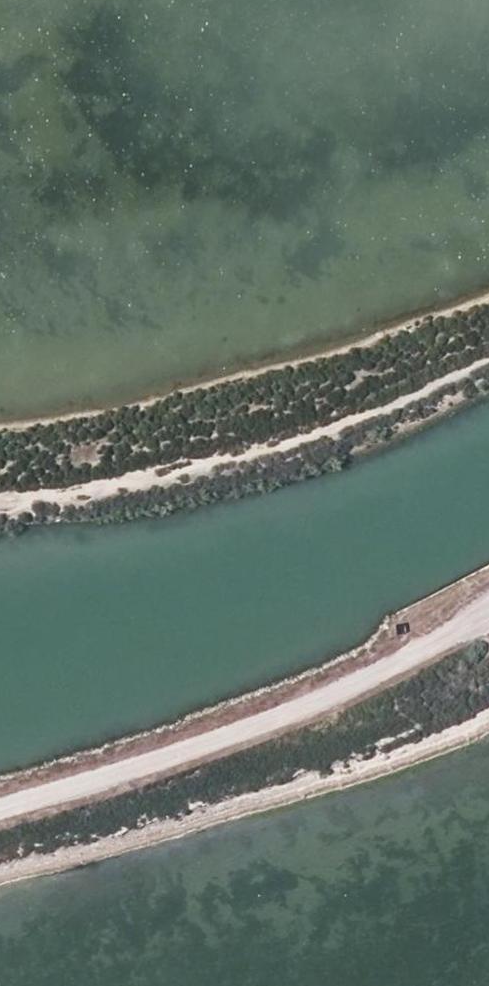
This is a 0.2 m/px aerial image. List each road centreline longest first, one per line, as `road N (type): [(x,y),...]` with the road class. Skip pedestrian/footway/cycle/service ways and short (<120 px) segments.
road 1 (track): [(488,611),(289,717),(0,803)]
road 2 (track): [(0,492),(184,470),(409,415),(488,370)]

